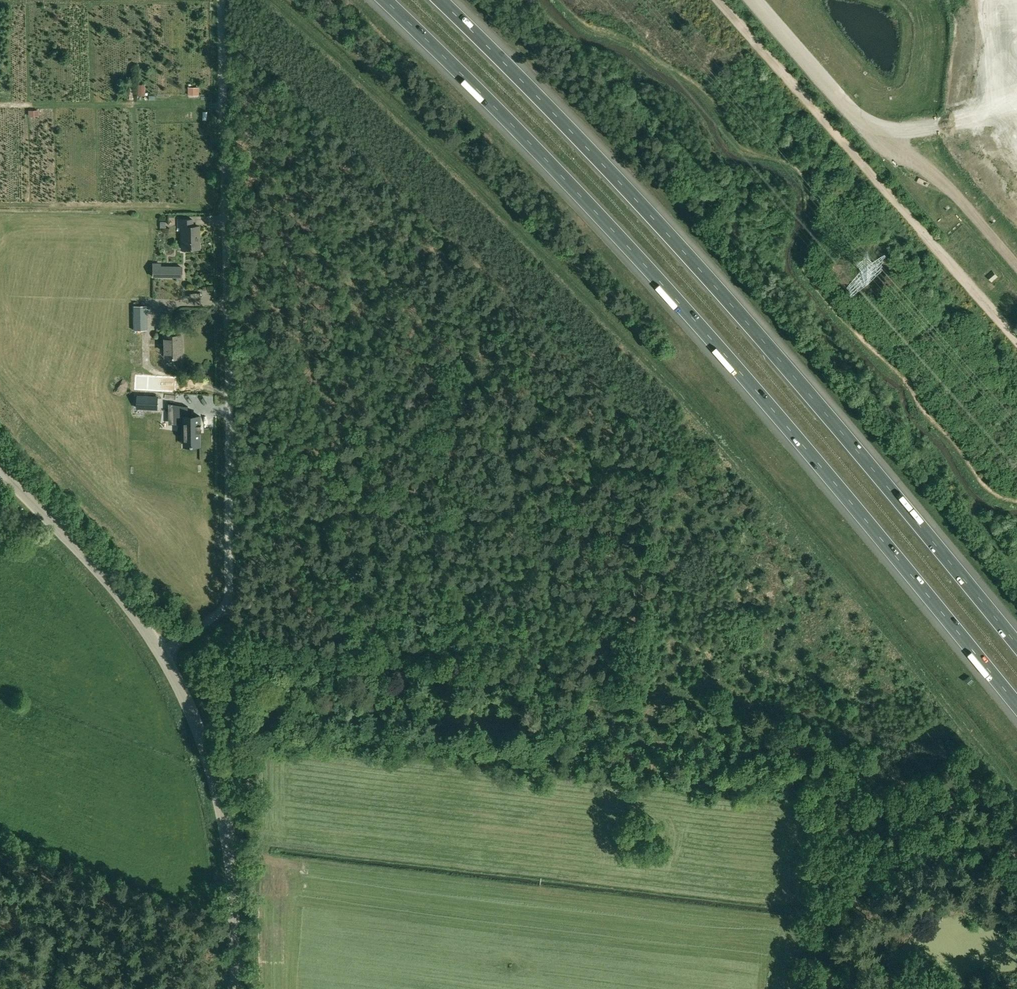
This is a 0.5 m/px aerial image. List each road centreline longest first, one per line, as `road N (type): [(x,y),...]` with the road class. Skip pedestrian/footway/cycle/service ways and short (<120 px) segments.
road 1 (motorway): [(383,0),(565,179),(742,375),(1016,706)]
road 2 (motorway): [(1016,646),(747,322),(441,0)]
road 3 (unclassified): [(160,651),(217,616),(230,591),(221,0)]
road 4 (track): [(725,798),(730,750),(705,704),(284,653),(259,645),(226,607)]
road 5 (track): [(1016,340),(718,0)]
road 6 (unclassified): [(235,988),(225,825),(193,716),(160,651)]
road 7 (unclassified): [(160,651),(111,585),(1,469)]

